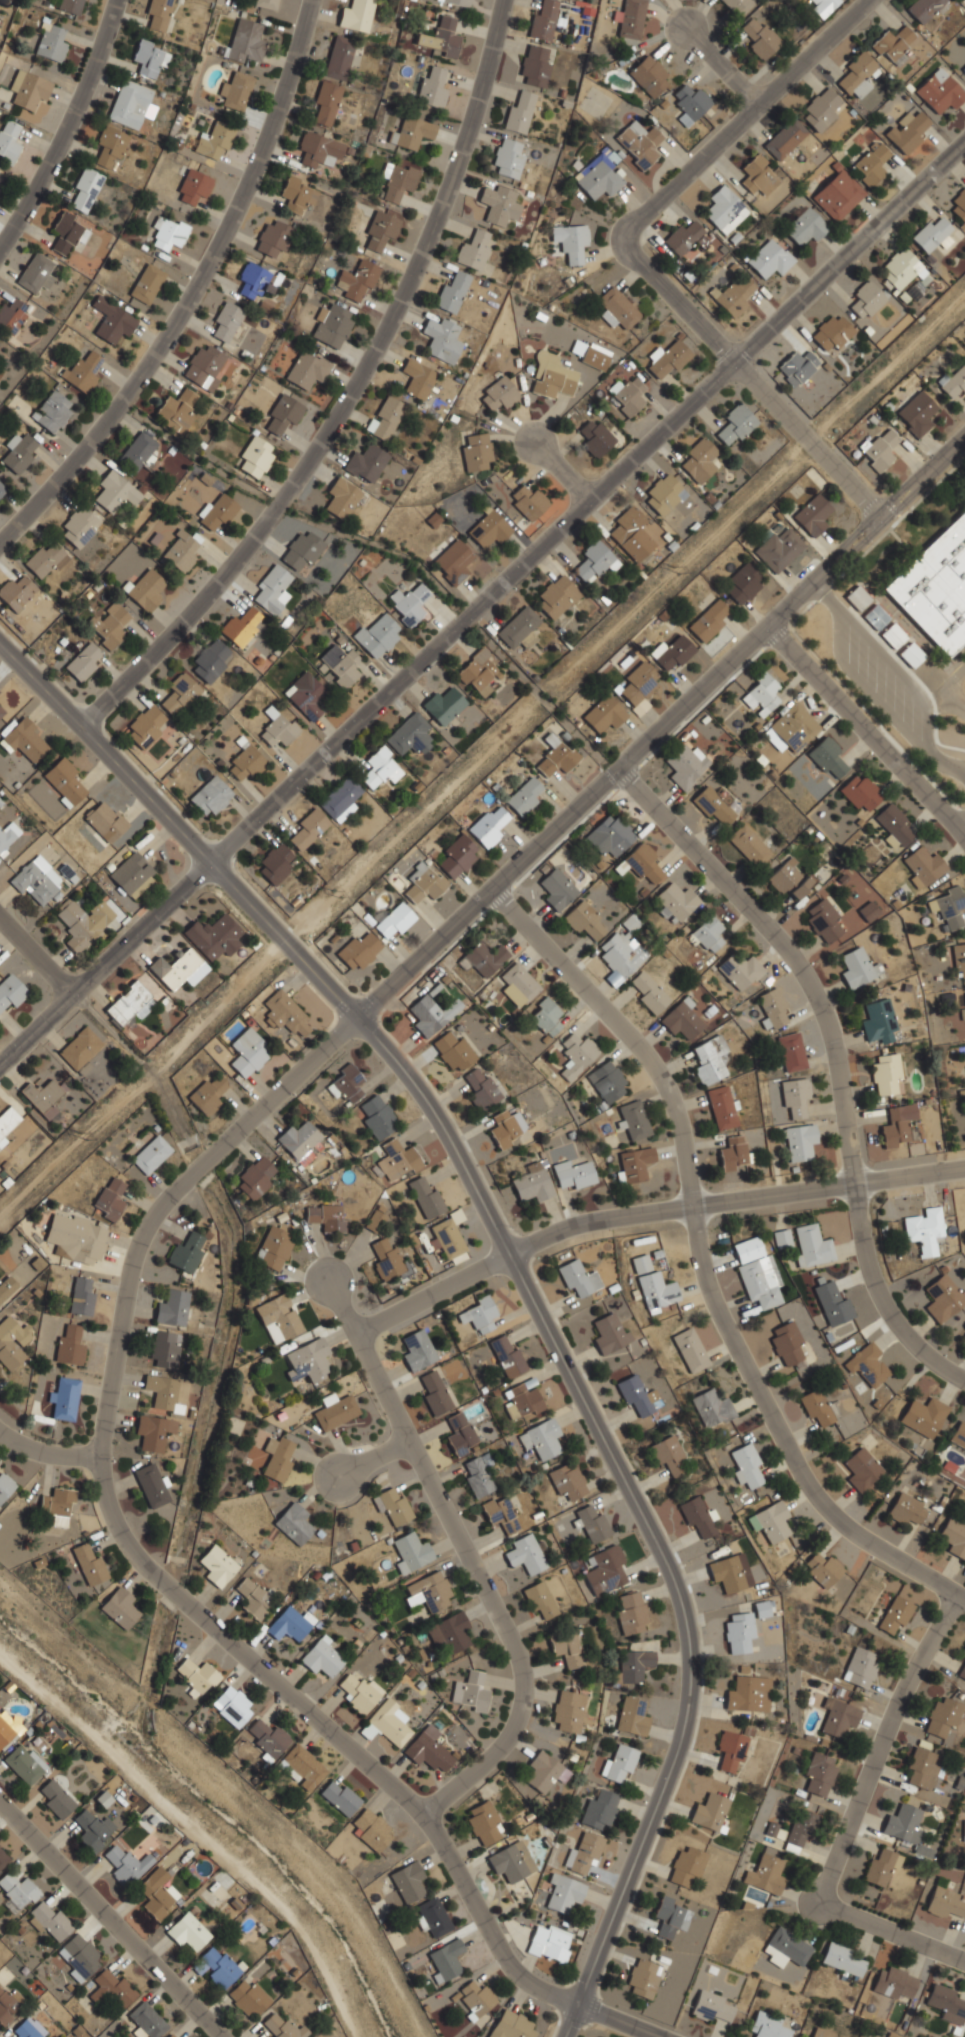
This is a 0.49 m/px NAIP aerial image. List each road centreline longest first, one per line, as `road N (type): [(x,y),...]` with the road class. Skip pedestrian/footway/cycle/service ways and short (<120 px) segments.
road 1 (residential): [(964,439),(193,1174),(147,1228),(129,1273),(100,1457),(125,1542),(429,1816),(509,1964),(544,1992),(657,2036)]
road 2 (tertiary): [(211,863),(359,1018),(441,1121),(683,1606),(692,1663),(688,1717),(565,2036)]
road 3 (residential): [(211,863),(964,139)]
road 4 (residential): [(493,888),(659,1064),(686,1132),(718,1304),(822,1500),(964,1599)]
road 5 (residential): [(83,727),(222,582),(374,359),(432,244),(503,0)]
road 6 (residential): [(622,766),(792,950),(830,1003),(880,1270),(931,1356),(964,1376)]
road 7 (residential): [(357,1335),(568,1225),(964,1169)]
road 8 (residential): [(0,542),(56,483),(187,310),(285,111),(316,0)]
road 9 (residential): [(429,1816),(501,1755),(520,1720),(526,1676),(330,1280)]
road 10 (residential): [(964,1960),(811,1904),(827,1883),(910,1678),(959,1596)]
road 11 (residential): [(885,515),(621,239)]
road 12 (residential): [(621,239),(869,0)]
road 13 (residential): [(0,1803),(222,2036)]
road 14 (tertiary): [(0,643),(211,863)]
road 15 (residential): [(0,1066),(211,863)]
road 16 (residential): [(773,622),(964,831)]
road 17 (residential): [(0,249),(80,116),(122,0)]

